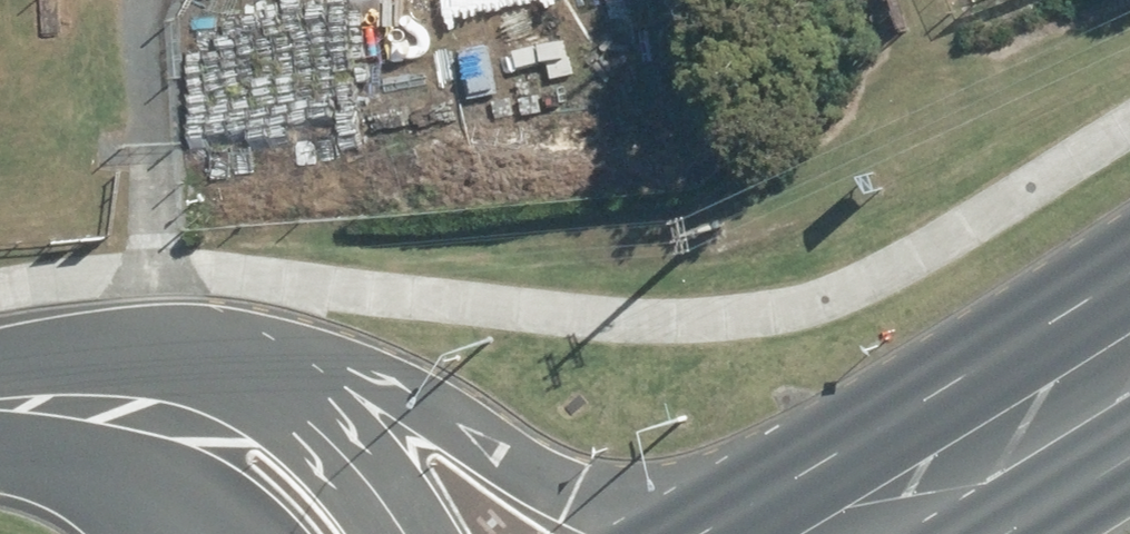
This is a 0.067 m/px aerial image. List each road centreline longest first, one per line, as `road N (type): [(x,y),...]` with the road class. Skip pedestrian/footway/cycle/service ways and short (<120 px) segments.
road 1 (primary): [(146,356),(259,357),(384,384),(507,457),(612,502),(705,503),(1016,445)]
road 2 (residential): [(146,356),(272,400),(376,472),(421,533)]
road 3 (residential): [(165,479),(54,431),(0,423)]
road 4 (primary): [(1016,445),(867,533)]
road 5 (residential): [(0,391),(146,356)]
road 6 (primary): [(1129,368),(1016,445)]

